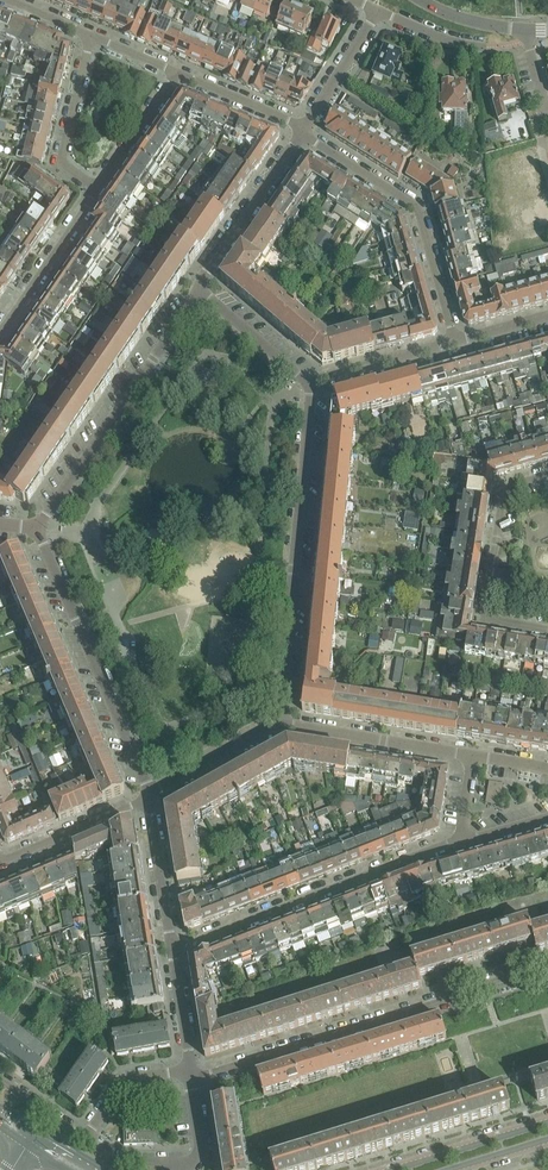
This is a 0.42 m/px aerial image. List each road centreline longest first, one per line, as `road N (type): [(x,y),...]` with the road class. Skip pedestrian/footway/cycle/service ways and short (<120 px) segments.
road 1 (residential): [(190,1074),(547,969)]
road 2 (residential): [(277,725),(311,382)]
road 3 (residential): [(461,840),(173,951)]
road 4 (residential): [(39,527),(151,796)]
road 5 (residential): [(202,292),(39,527)]
road 6 (residential): [(455,342),(420,206),(305,129)]
road 7 (residential): [(547,629),(486,618),(505,488),(547,476)]
road 8 (residential): [(473,756),(277,725)]
road 9 (residential): [(202,292),(305,129)]
road 10 (residential): [(99,188),(61,162),(91,36)]
road 11 (residential): [(99,188),(0,331)]
road 12 (residential): [(0,862),(151,796)]
road 13 (residential): [(173,951),(151,796)]
road 14 (residential): [(547,1123),(398,1169)]
road 15 (residential): [(311,382),(455,342)]
road 16 (residential): [(151,796),(277,725)]
road 17 (residential): [(311,382),(202,292)]
road 18 (residential): [(178,72),(99,188)]
road 19 (residential): [(305,129),(178,72)]
road 20 (residential): [(305,129),(377,11)]
road 21 (residential): [(86,1142),(126,1082),(190,1074)]
road 22 (residential): [(190,1074),(173,951)]

